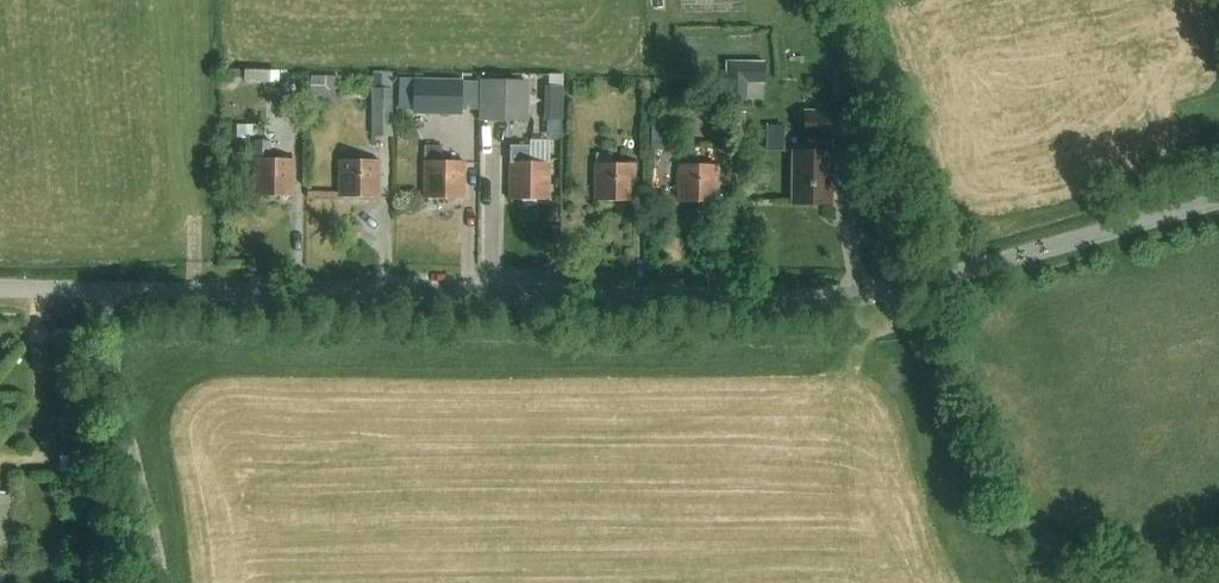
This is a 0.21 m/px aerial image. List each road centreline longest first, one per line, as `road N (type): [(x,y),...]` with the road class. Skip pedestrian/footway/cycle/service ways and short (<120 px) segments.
road 1 (unclassified): [(1218,201),(853,297),(0,291)]

